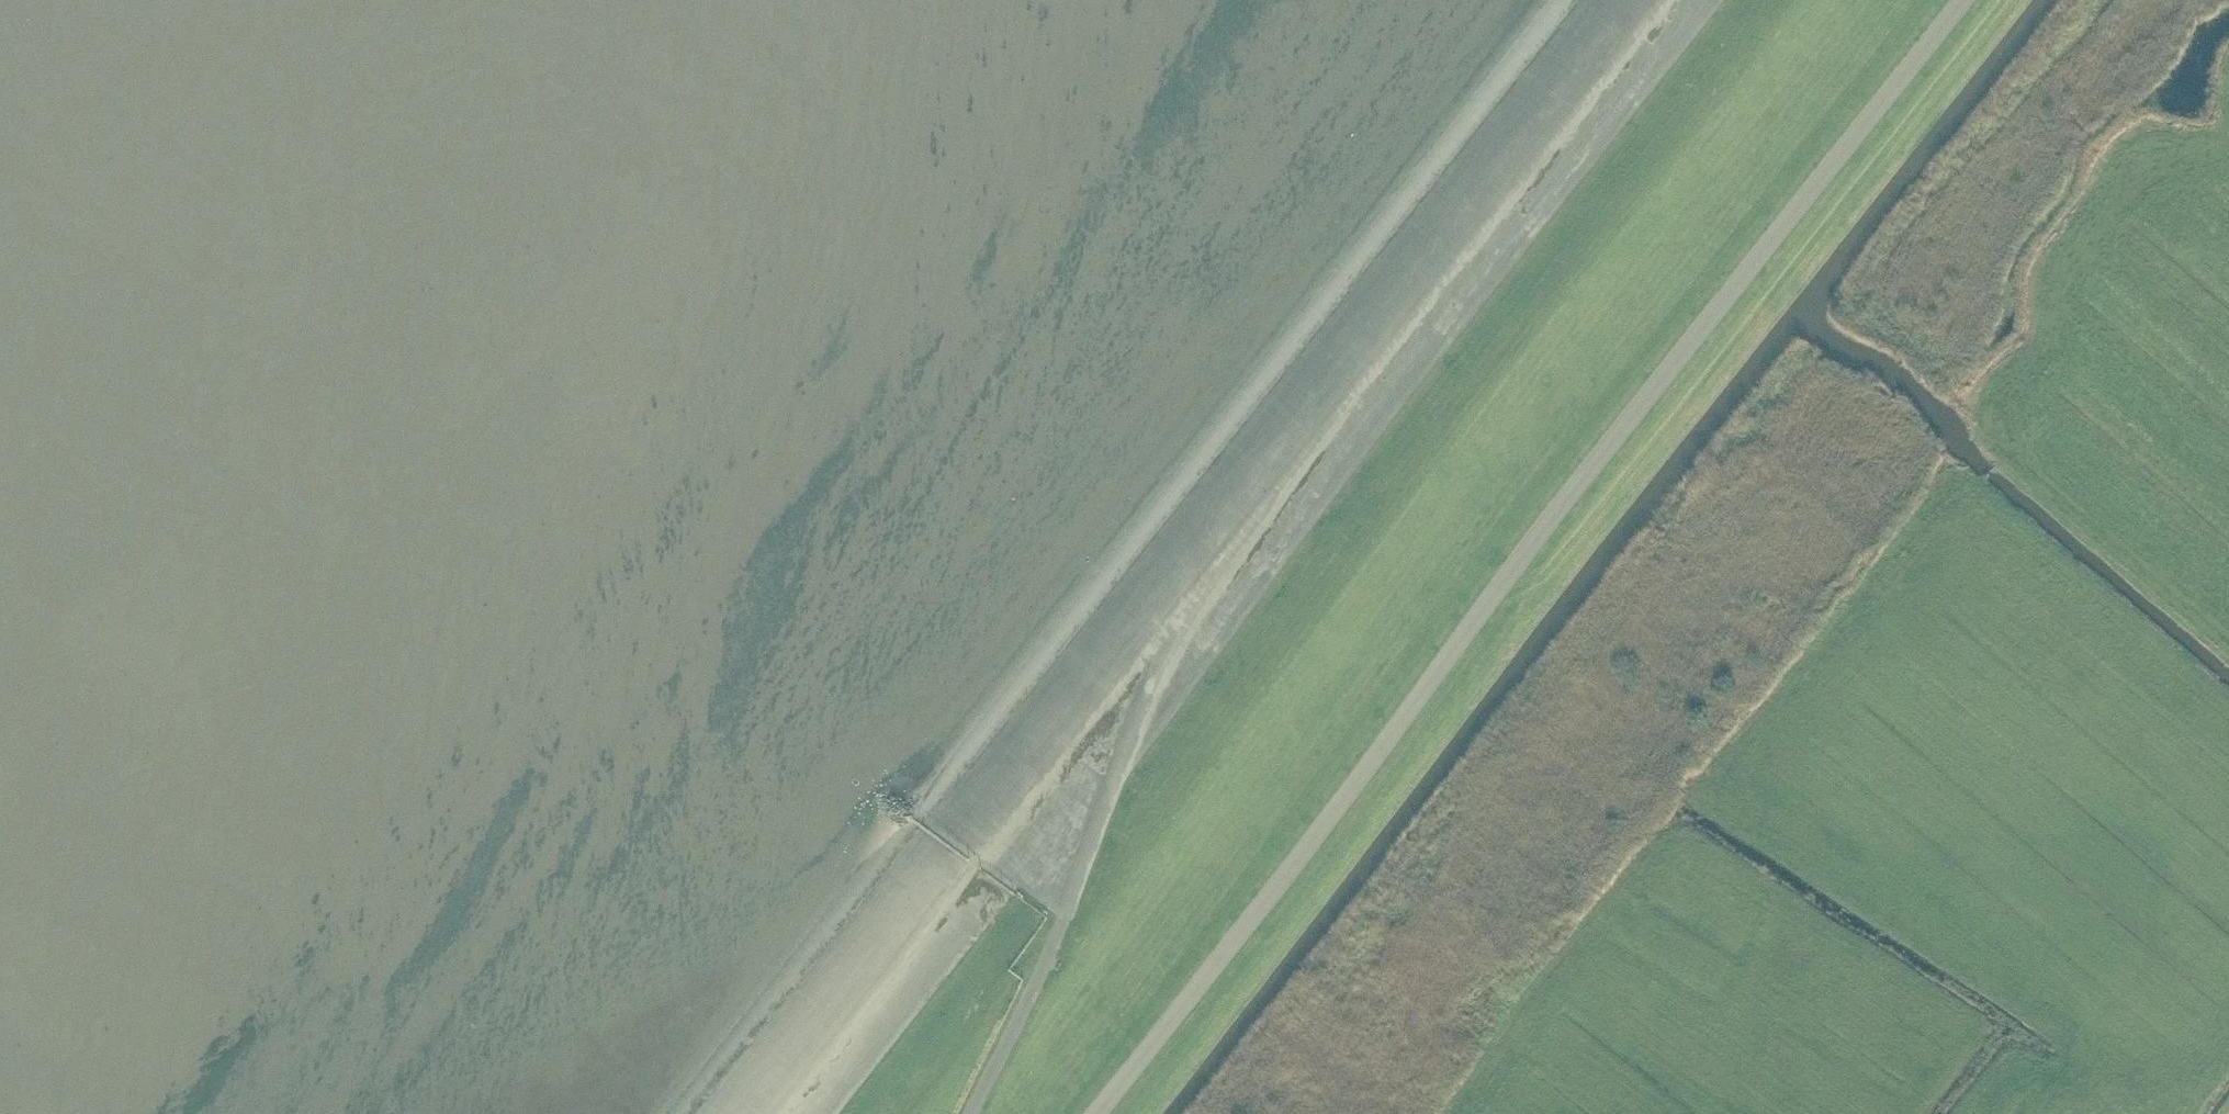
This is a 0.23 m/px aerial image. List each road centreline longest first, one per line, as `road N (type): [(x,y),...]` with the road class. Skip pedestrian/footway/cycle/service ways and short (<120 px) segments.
road 1 (unclassified): [(1094,1113),(1965,0)]

